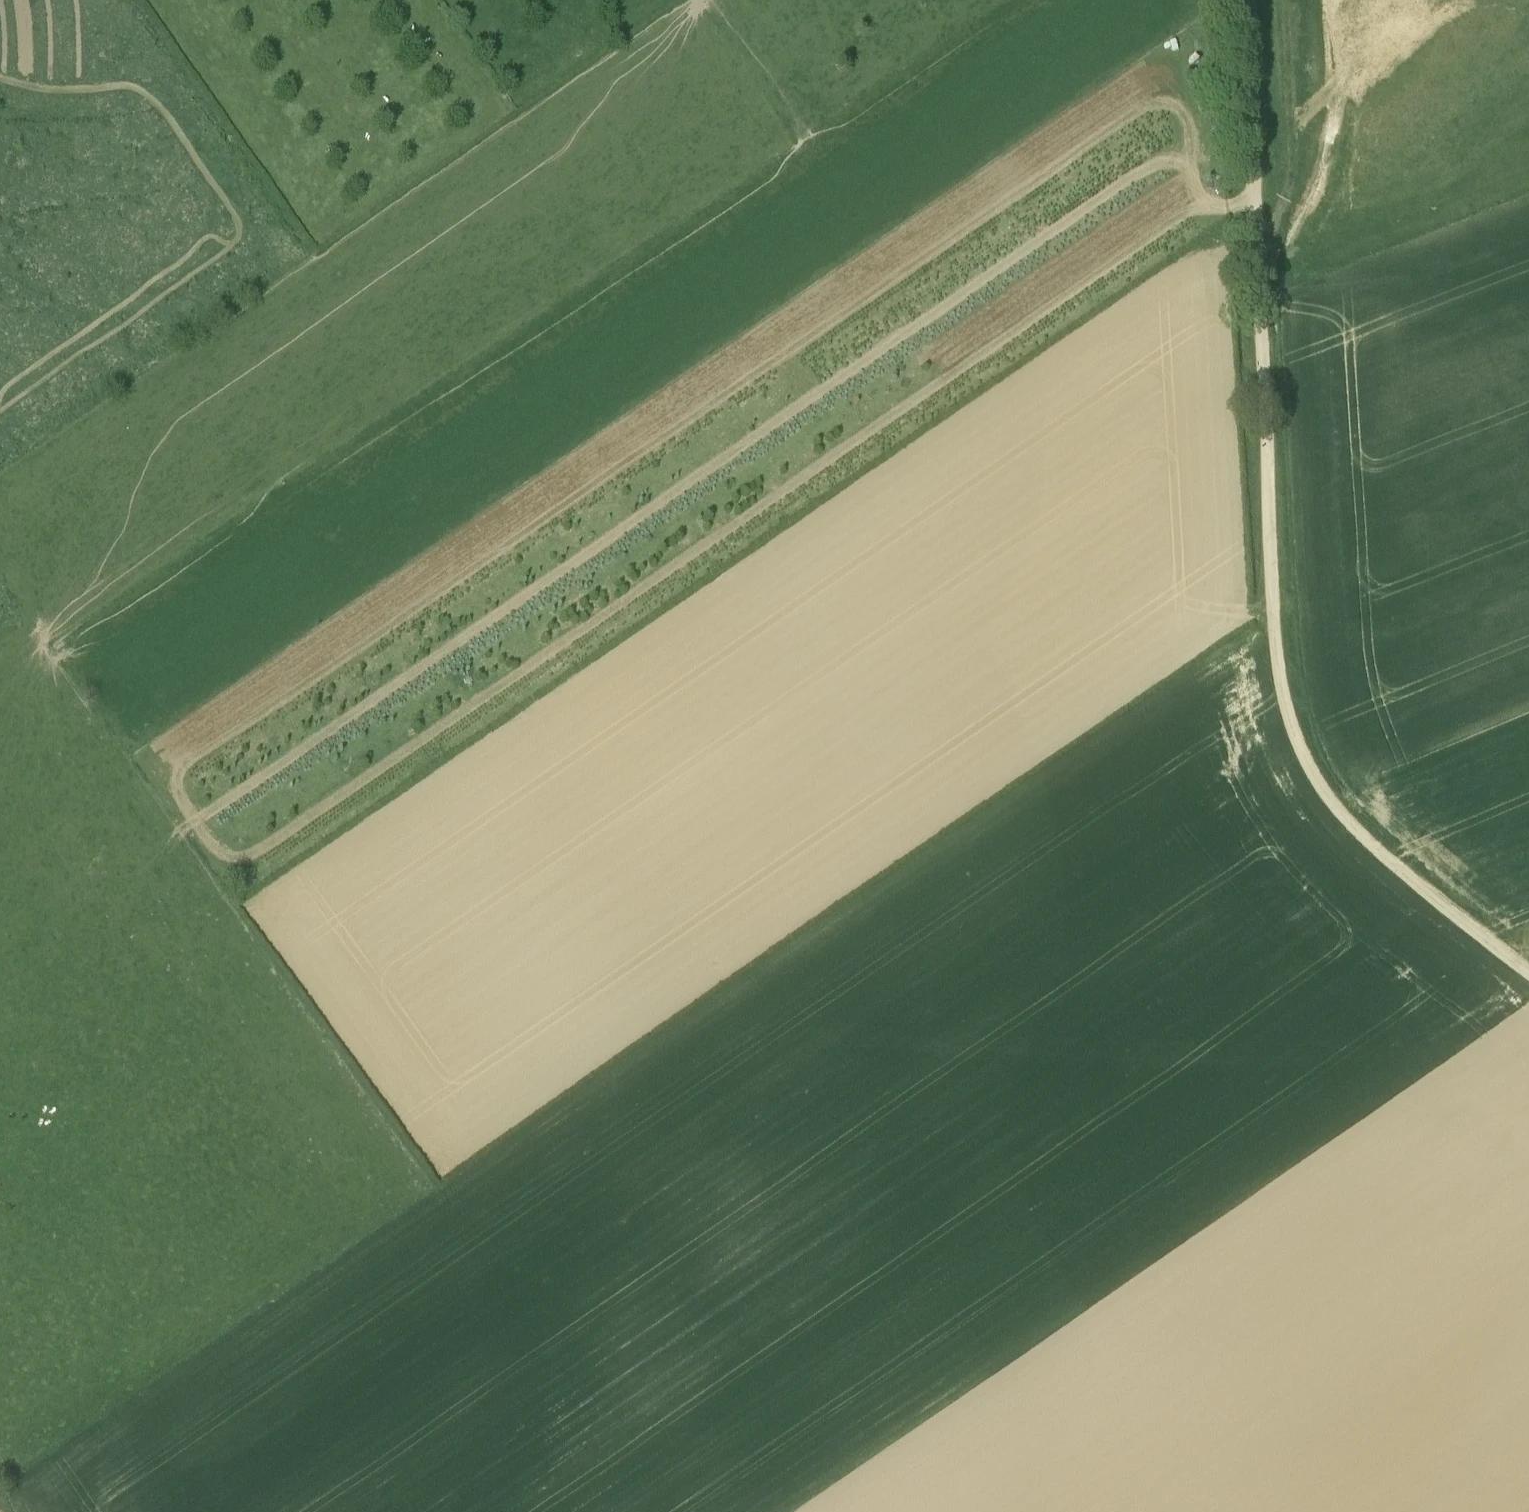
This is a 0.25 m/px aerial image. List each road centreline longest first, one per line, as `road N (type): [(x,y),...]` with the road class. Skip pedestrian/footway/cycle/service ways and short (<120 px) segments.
road 1 (track): [(1528,973),(1352,824),(1314,774),(1290,722),(1274,616),(1237,0)]

